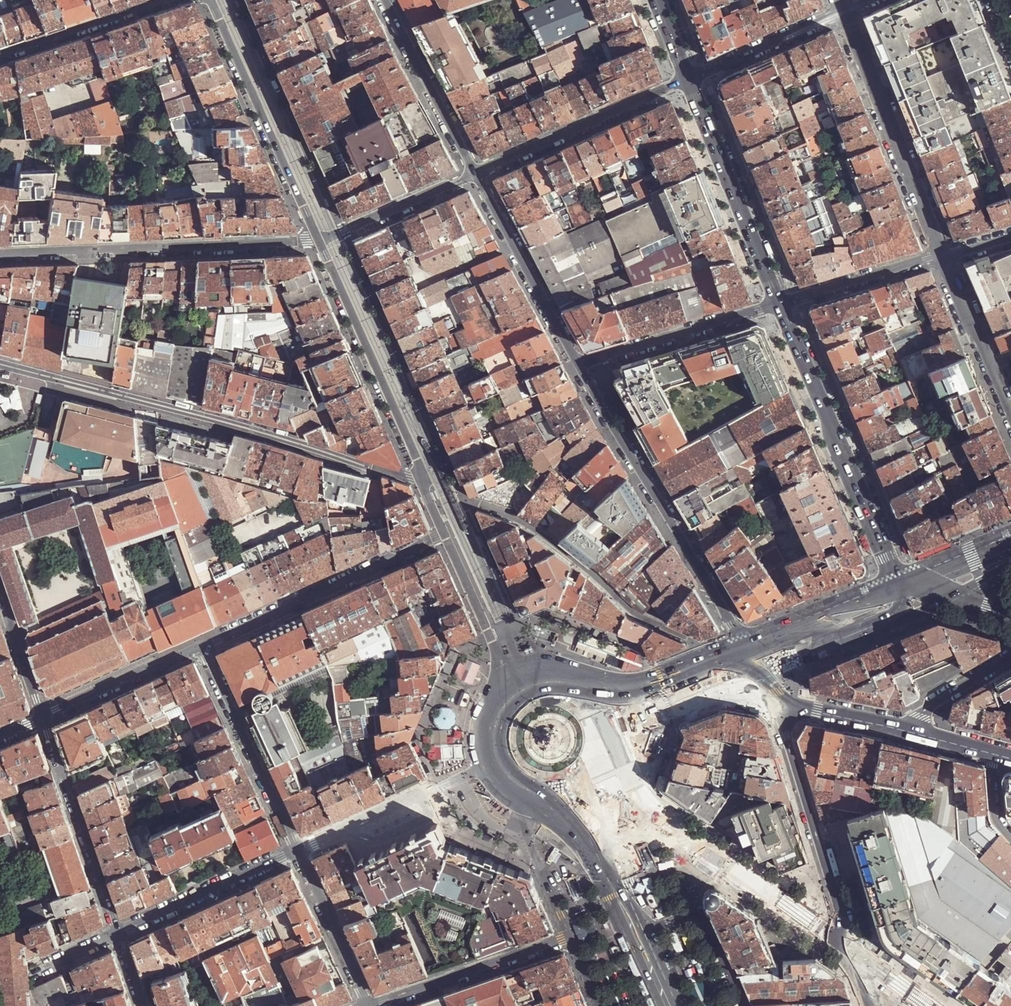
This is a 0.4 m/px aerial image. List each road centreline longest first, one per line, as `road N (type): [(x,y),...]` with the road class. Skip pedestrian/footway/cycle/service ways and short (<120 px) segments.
road 1 (residential): [(0,364),(421,481)]
road 2 (secondary): [(646,932),(604,832),(616,744),(643,702),(739,657)]
road 3 (residential): [(750,653),(579,364)]
road 4 (residential): [(421,481),(445,534),(203,645)]
road 5 (unclassified): [(318,239),(0,256)]
road 6 (secondary): [(898,582),(781,305)]
road 7 (residential): [(601,1005),(573,940),(373,1005)]
road 8 (residential): [(318,239),(421,481)]
road 9 (residential): [(209,0),(318,239)]
road 10 (residential): [(943,255),(845,12)]
road 11 (secondary): [(781,305),(688,78)]
road 12 (unclassified): [(477,173),(688,78)]
road 13 (residential): [(116,934),(42,719)]
road 14 (residential): [(203,645),(297,852)]
road 15 (residential): [(842,922),(786,736),(794,705)]
road 16 (residential): [(579,364),(477,173)]
road 17 (unclassified): [(781,305),(579,364)]
road 18 (residential): [(116,934),(297,852)]
road 19 (residential): [(477,173),(387,0)]
road 20 (unclassified): [(172,0),(0,57)]
road 21 (residential): [(203,645),(42,719)]
road 22 (residential): [(1010,416),(943,255)]
road 23 (unclassified): [(318,239),(477,173)]
road 24 (unclassified): [(688,78),(845,12)]
road 25 (residential): [(781,305),(943,255)]
road 26 (residential): [(297,852),(370,1005)]
road 27 (residential): [(747,1005),(704,909),(646,932)]
road 28 (residential): [(971,1005),(871,933),(842,922)]
road 29 (residential): [(897,725),(1010,654)]
road 30 (residential): [(42,719),(0,593)]

